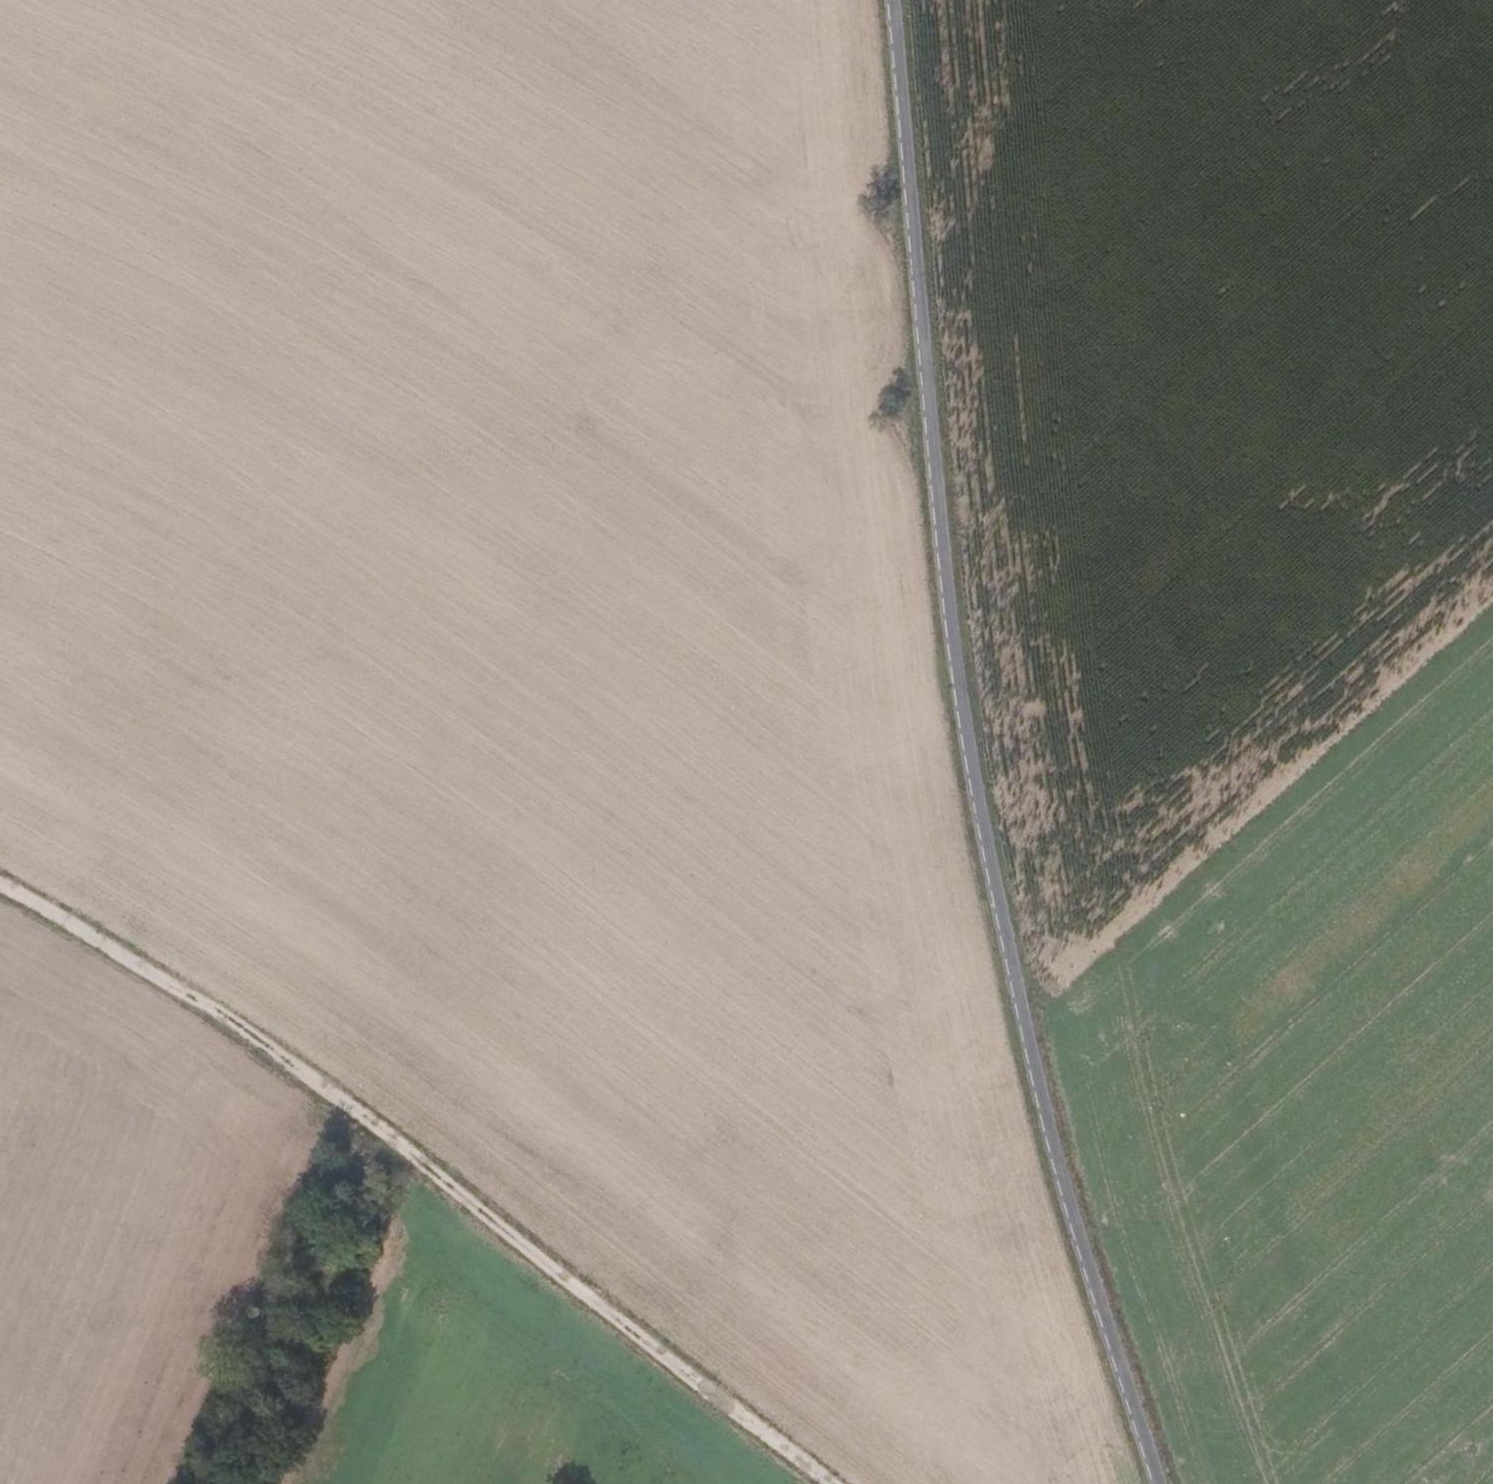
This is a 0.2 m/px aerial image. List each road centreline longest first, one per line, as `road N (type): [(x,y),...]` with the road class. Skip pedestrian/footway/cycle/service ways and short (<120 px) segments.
road 1 (unclassified): [(898,0),(978,791),(1064,1188),(1166,1483)]
road 2 (track): [(0,893),(290,1060),(830,1483)]

